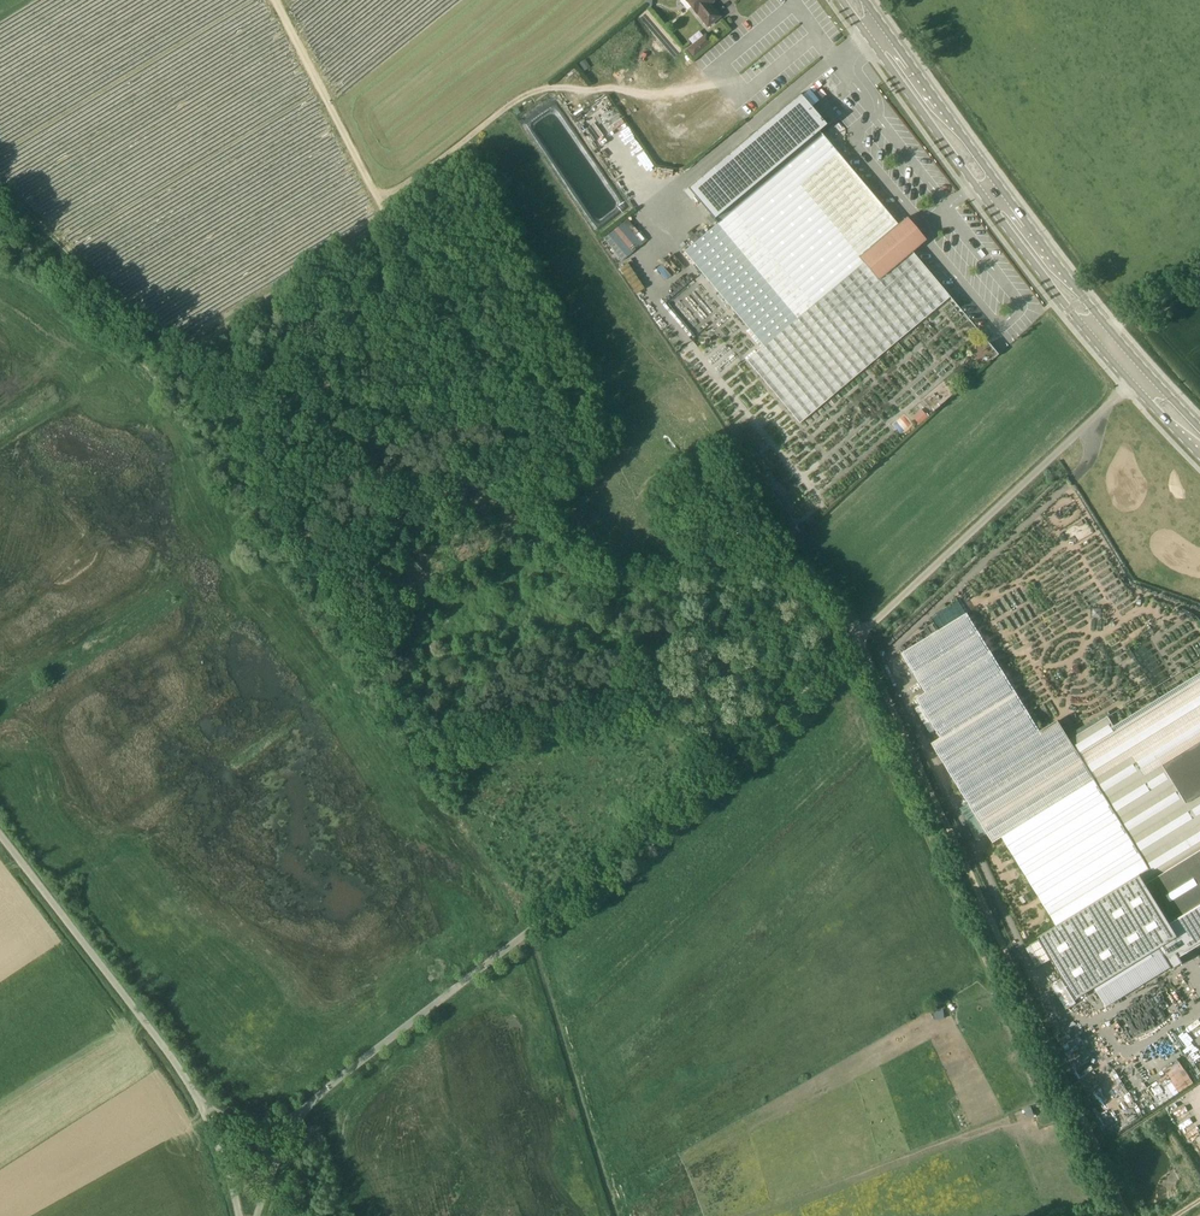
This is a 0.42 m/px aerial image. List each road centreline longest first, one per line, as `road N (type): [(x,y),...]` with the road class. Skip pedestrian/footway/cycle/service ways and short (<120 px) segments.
road 1 (track): [(1126,1215),(860,637),(828,597),(786,570),(610,559),(574,532),(275,0)]
road 2 (unclassified): [(298,1112),(647,839),(1135,385)]
road 3 (secondary): [(840,0),(1069,311),(1135,385)]
road 4 (secondary): [(1150,374),(1084,299),(865,0)]
road 5 (track): [(733,84),(527,95),(380,197)]
road 6 (unclassified): [(205,1109),(0,834)]

